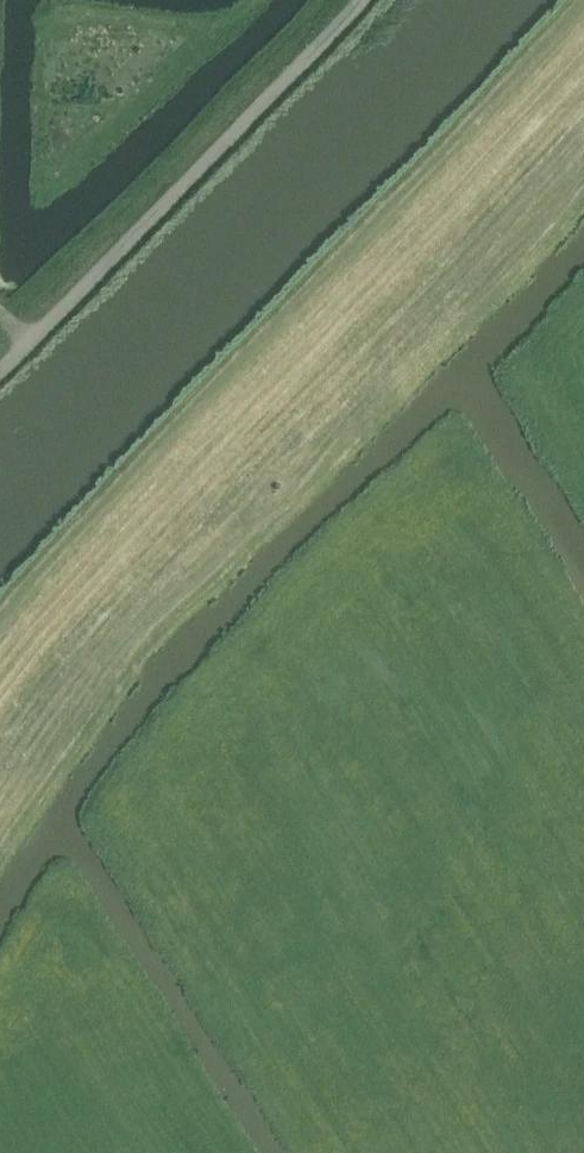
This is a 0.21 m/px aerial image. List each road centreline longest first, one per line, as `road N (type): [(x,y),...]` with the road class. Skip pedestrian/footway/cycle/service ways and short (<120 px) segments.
road 1 (unclassified): [(0,374),(359,0)]

